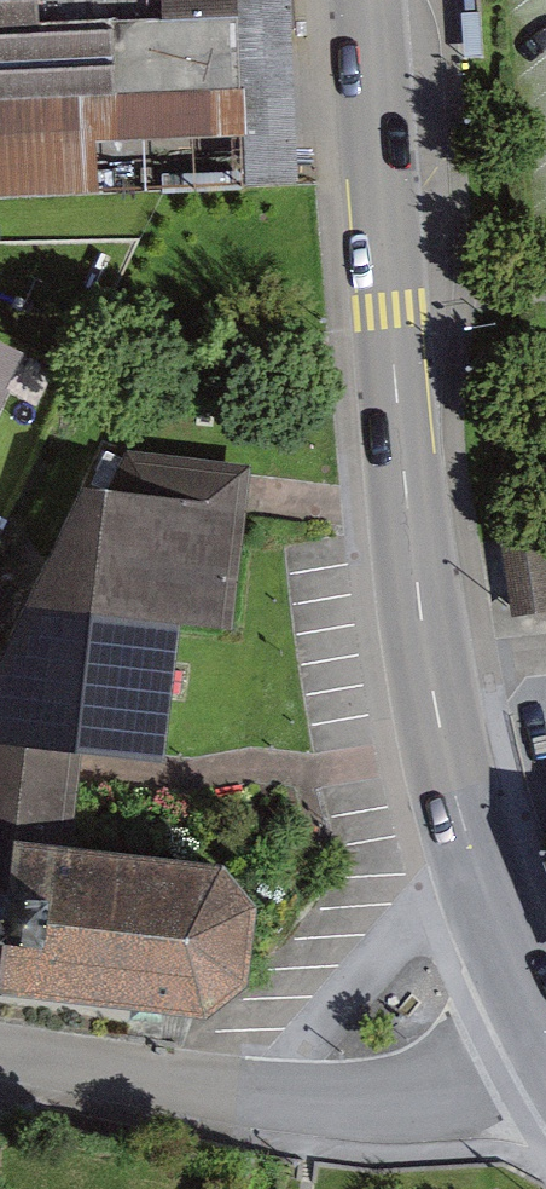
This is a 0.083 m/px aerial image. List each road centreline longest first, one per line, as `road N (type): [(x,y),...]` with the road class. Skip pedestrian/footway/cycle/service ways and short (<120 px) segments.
road 1 (tertiary): [(367,0),(388,312),(432,704),(478,877),(545,1044)]
road 2 (residential): [(0,1052),(172,1081),(411,1099),(545,1047)]

